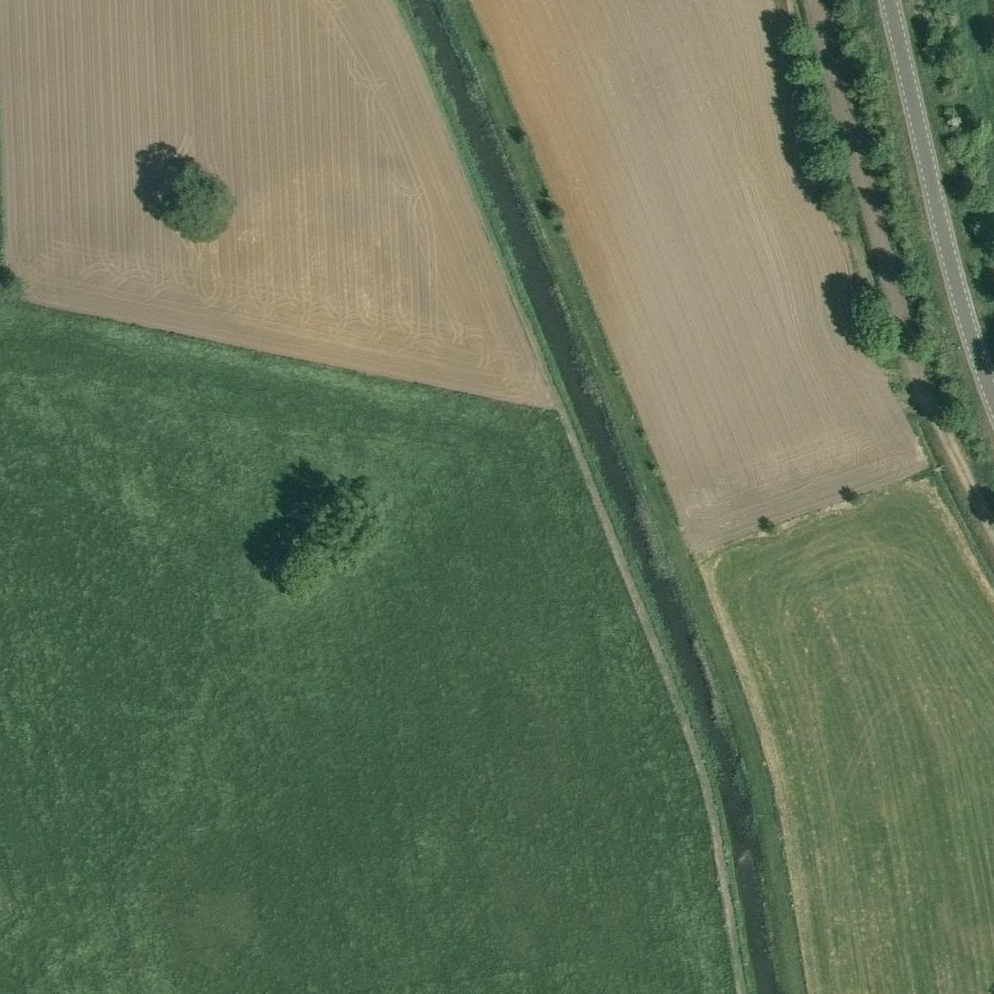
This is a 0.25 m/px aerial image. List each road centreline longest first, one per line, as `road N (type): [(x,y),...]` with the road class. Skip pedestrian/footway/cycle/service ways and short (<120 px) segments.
road 1 (unclassified): [(993,394),(962,298),(891,0)]

